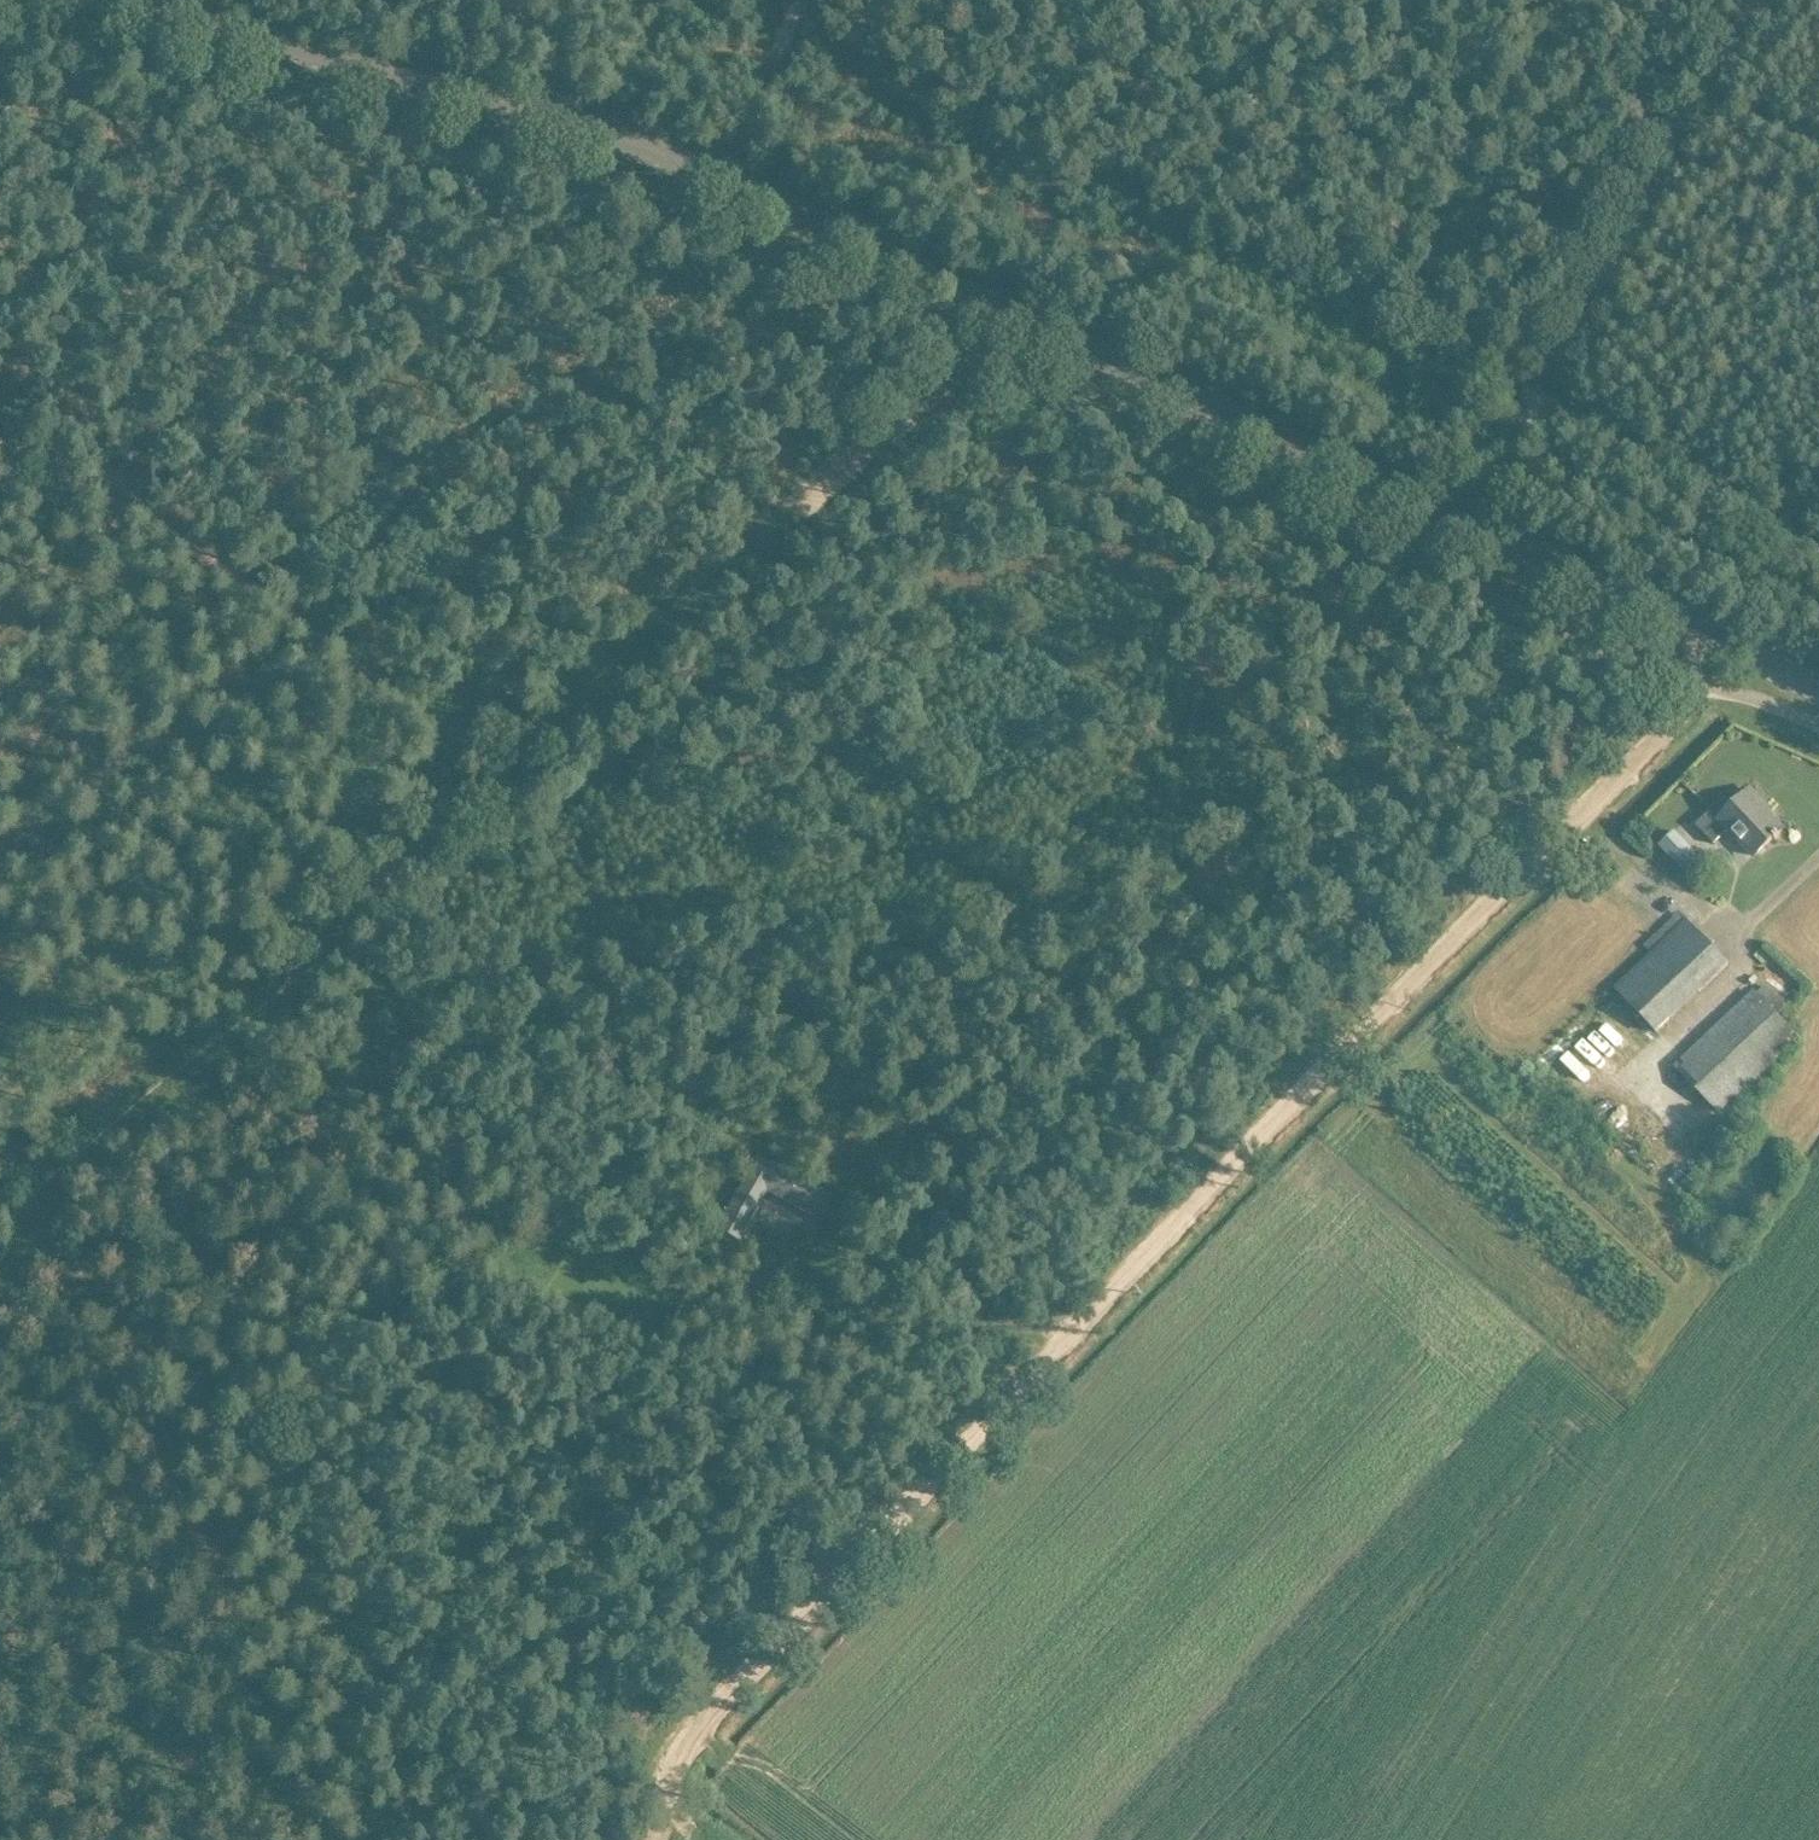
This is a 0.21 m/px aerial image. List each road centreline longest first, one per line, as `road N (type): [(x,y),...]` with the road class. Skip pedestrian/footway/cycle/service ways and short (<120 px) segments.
road 1 (tertiary): [(1818,687),(687,163),(113,0)]
road 2 (track): [(649,1839),(694,1731),(1072,1330),(1672,717),(1712,637)]
road 3 (track): [(932,339),(0,1216)]
road 4 (track): [(1769,0),(1477,530)]
road 5 (track): [(491,756),(209,552),(0,439)]

